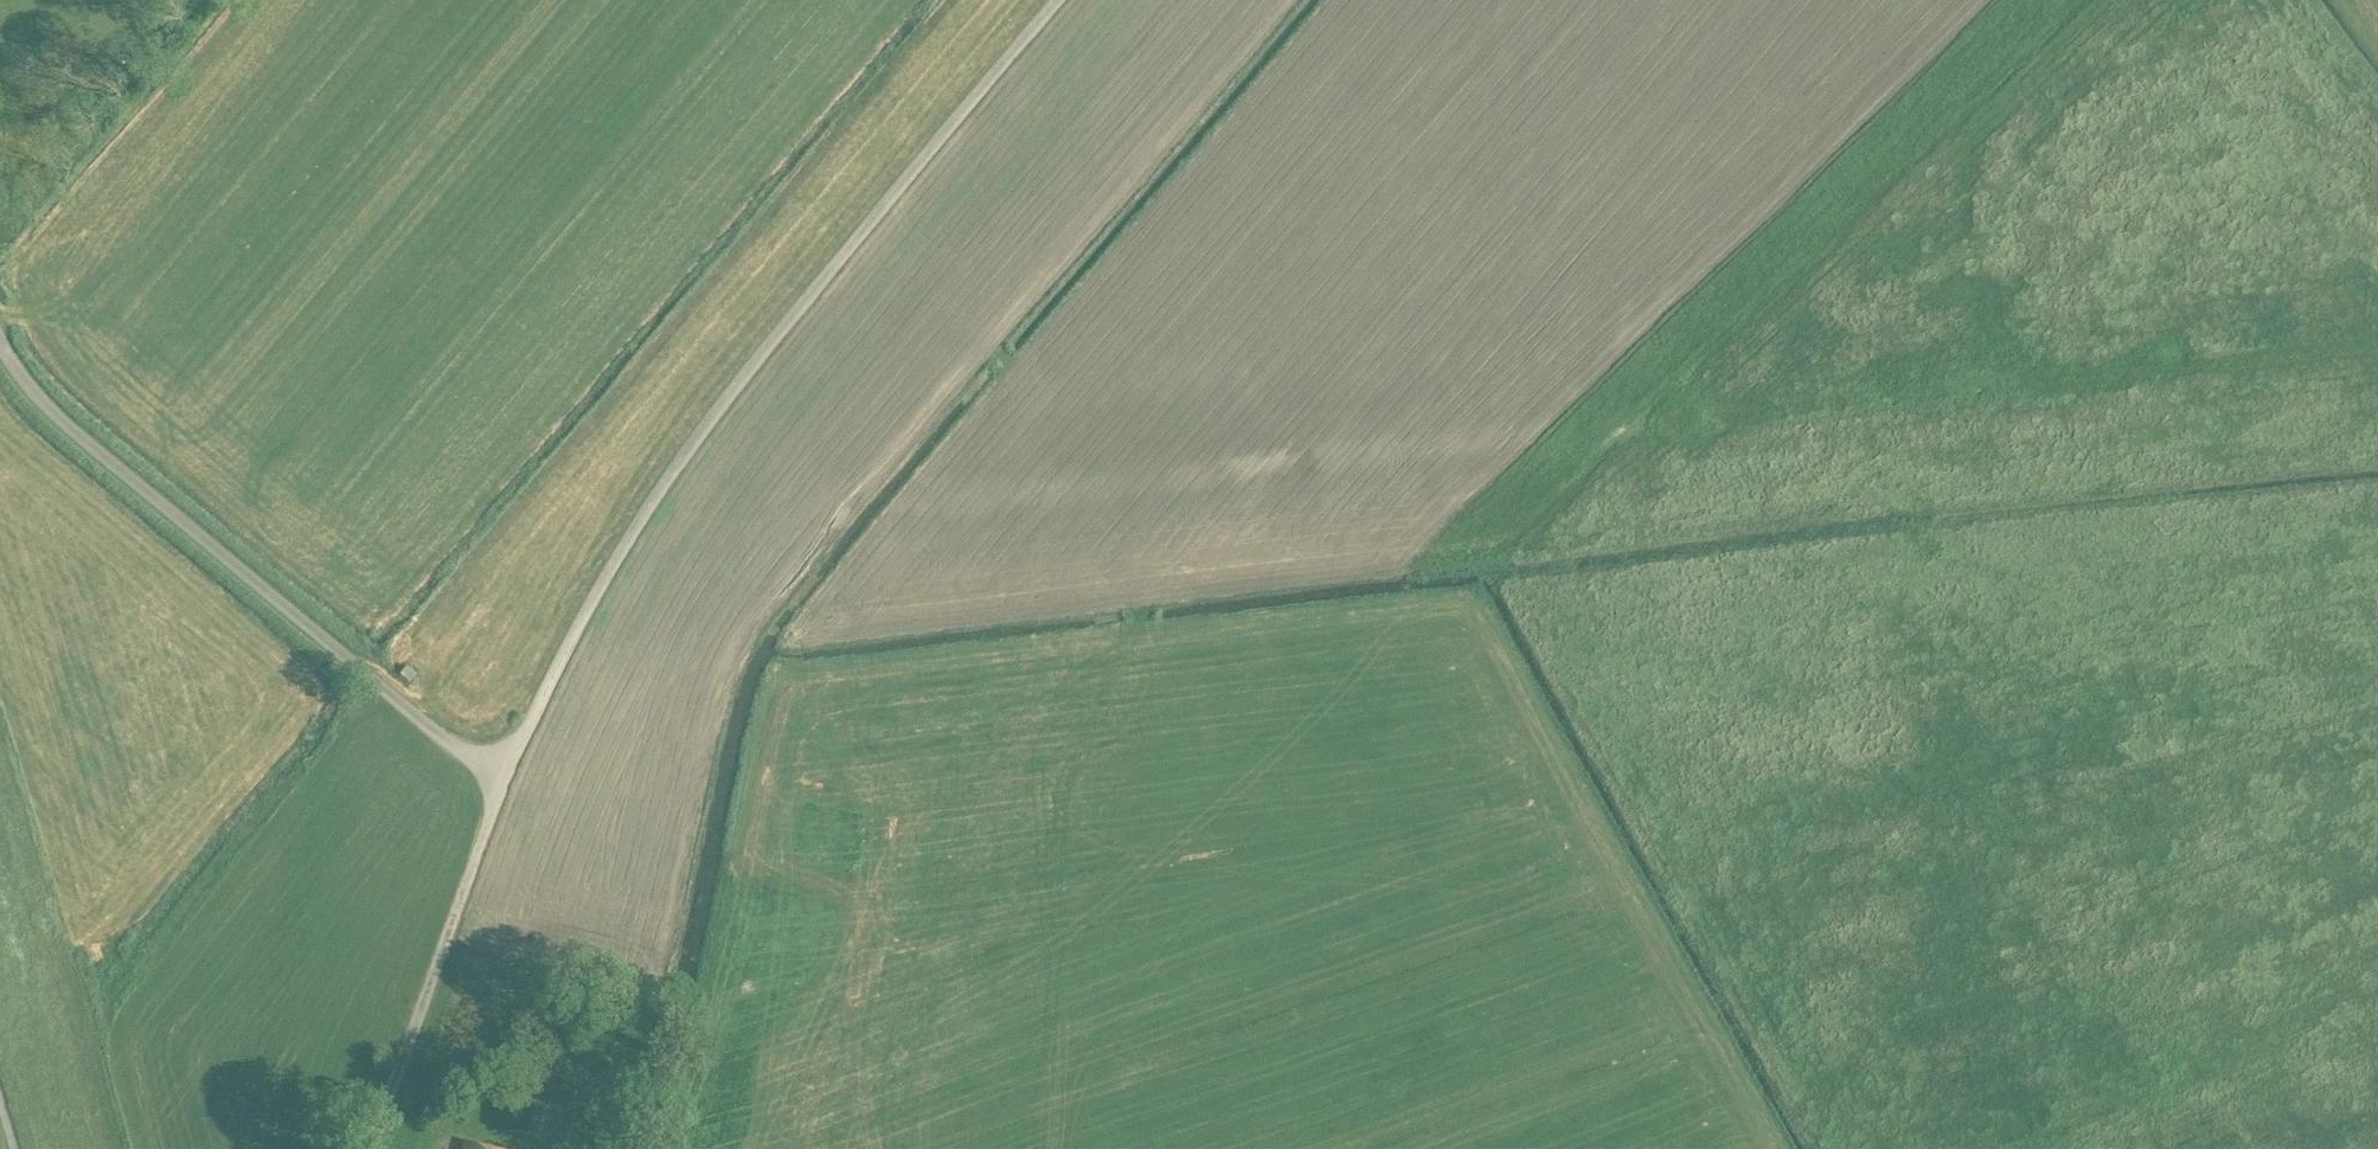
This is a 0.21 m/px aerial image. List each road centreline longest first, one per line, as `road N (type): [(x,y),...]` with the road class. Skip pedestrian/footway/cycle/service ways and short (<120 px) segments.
road 1 (unclassified): [(1064,0),(690,447),(611,569),(499,778),(53,412),(25,384),(0,339)]

